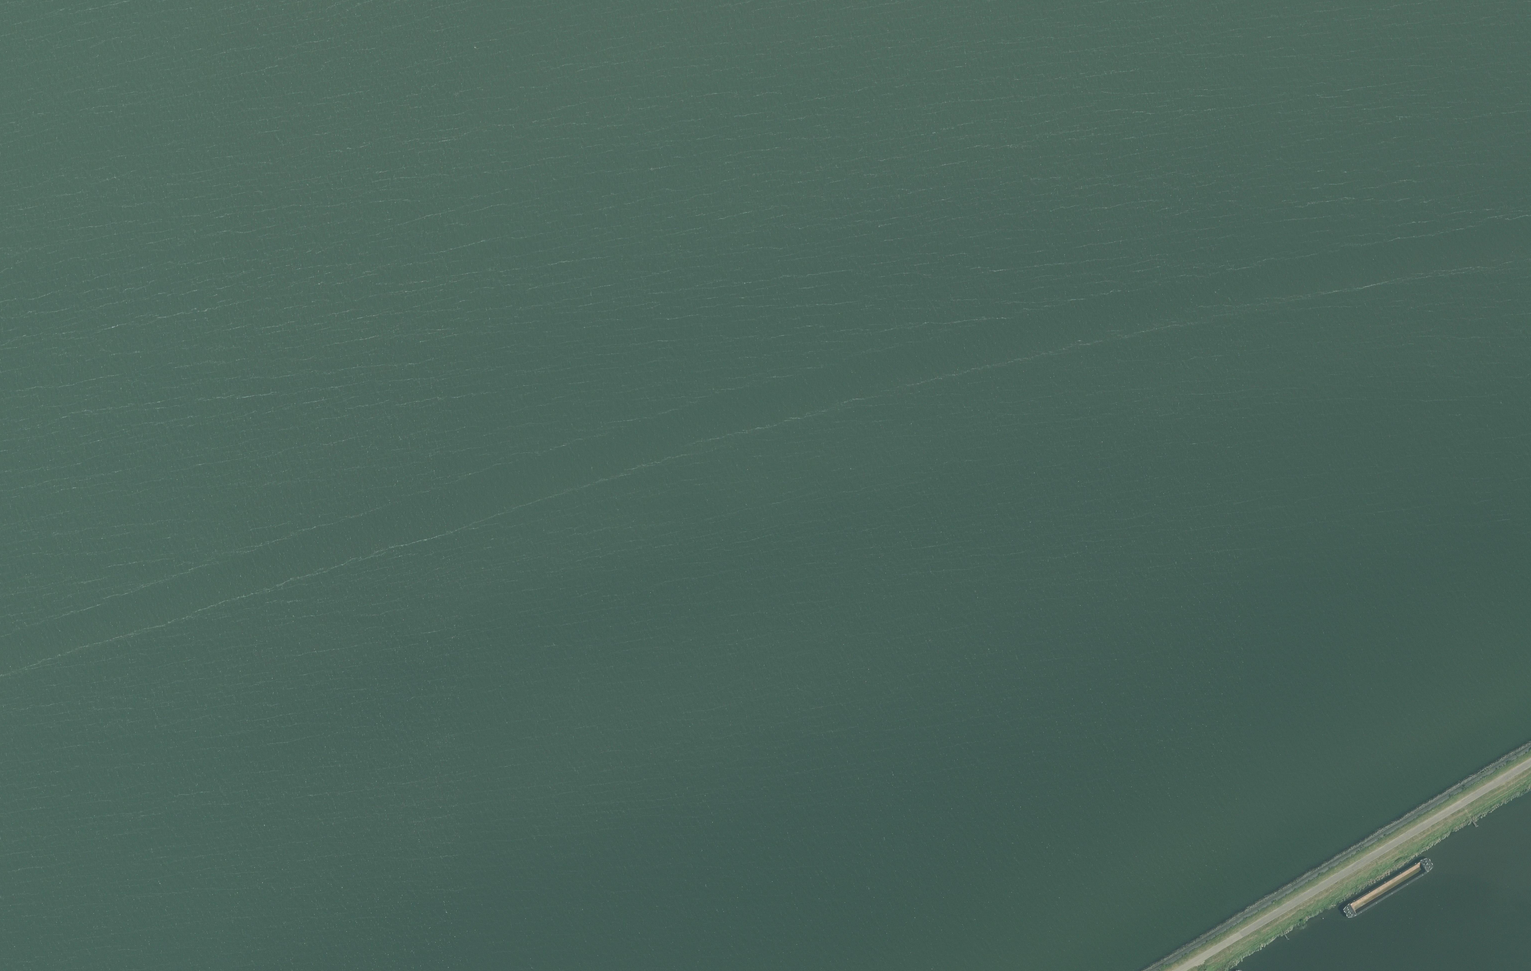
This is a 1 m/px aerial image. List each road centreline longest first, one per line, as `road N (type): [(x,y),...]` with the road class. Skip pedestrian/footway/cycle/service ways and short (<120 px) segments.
road 1 (unclassified): [(1183,970),(1530,763)]

